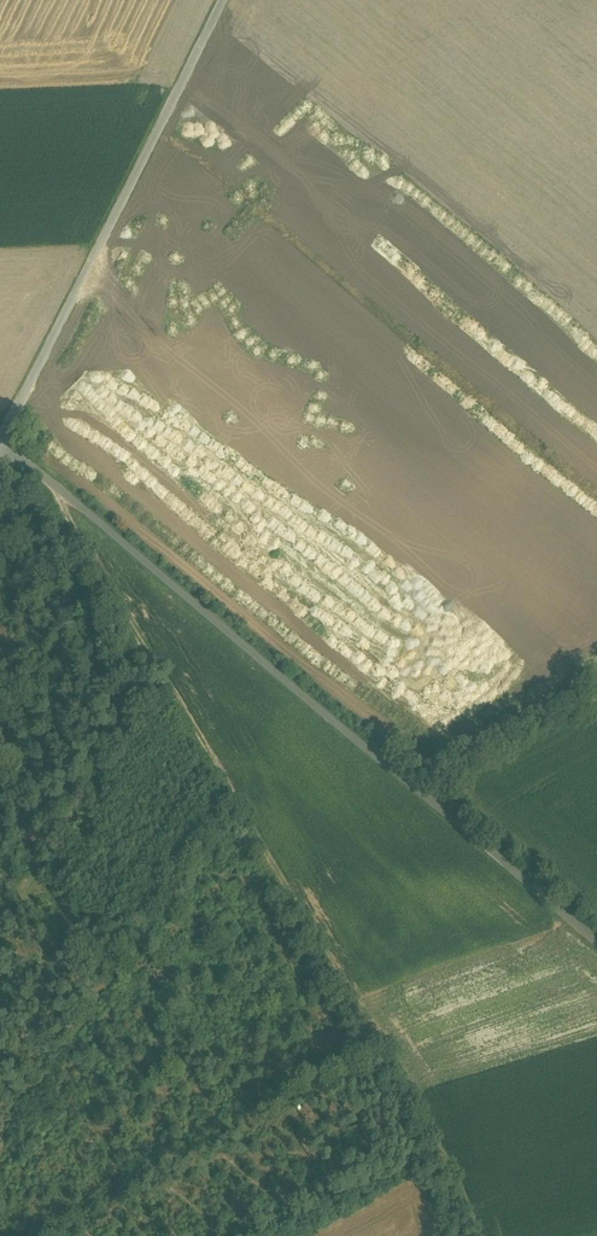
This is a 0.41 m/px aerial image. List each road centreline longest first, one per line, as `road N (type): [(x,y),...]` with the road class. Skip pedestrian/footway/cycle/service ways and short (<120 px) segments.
road 1 (track): [(43,461),(444,1133),(475,1235)]
road 2 (residential): [(596,963),(509,890),(266,652),(2,426)]
road 3 (residential): [(220,0),(2,426)]

